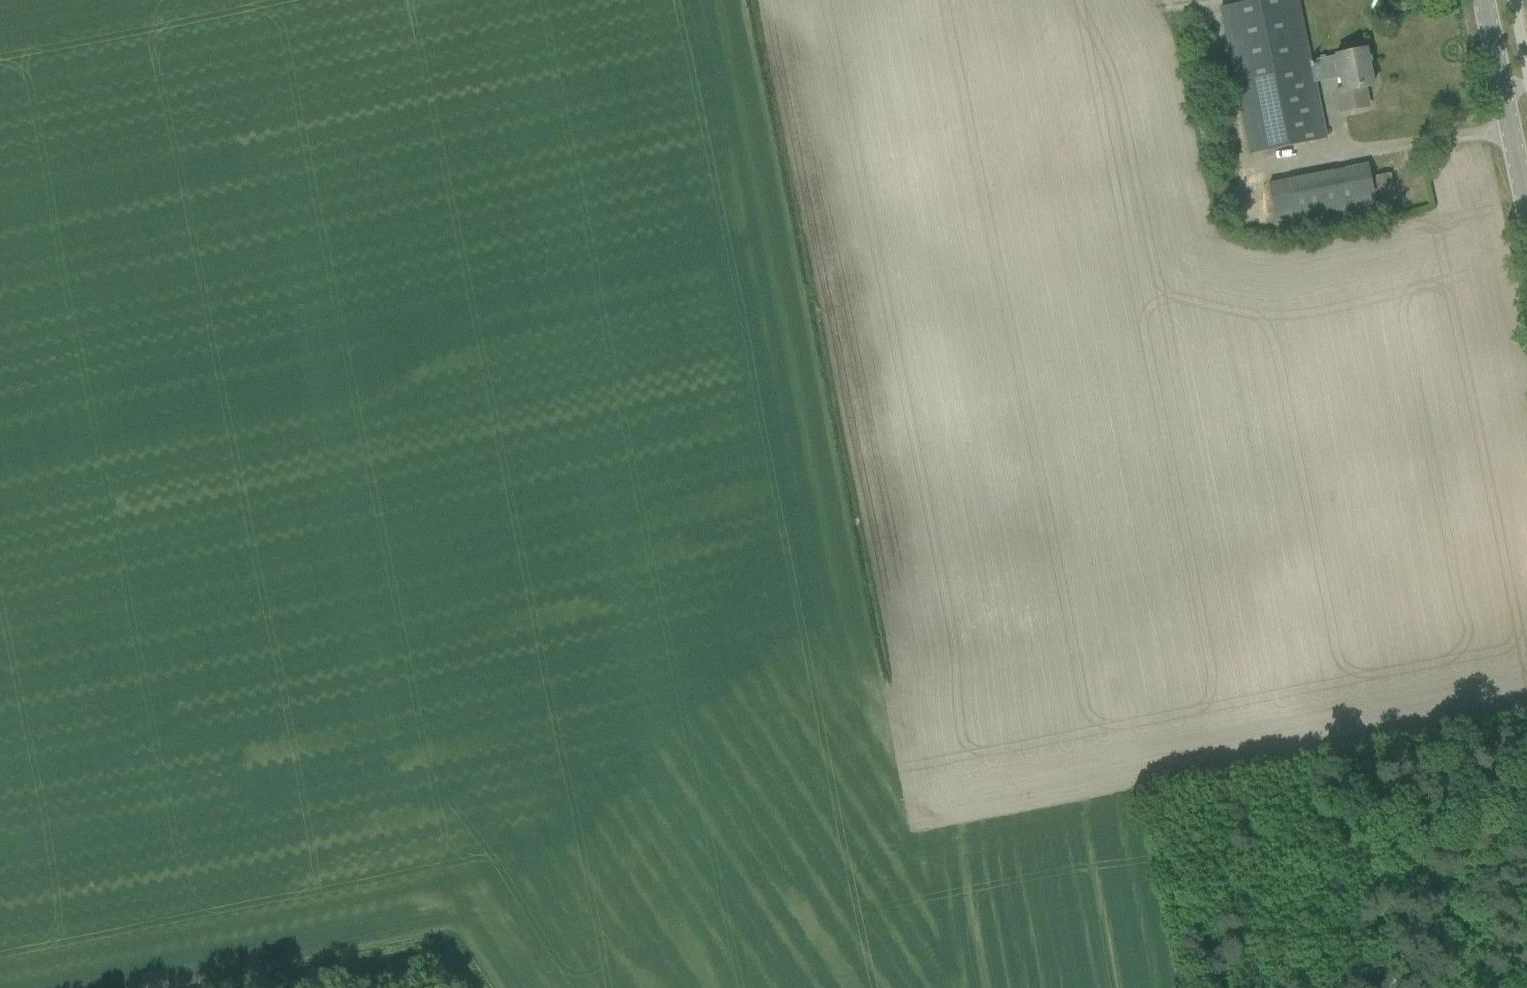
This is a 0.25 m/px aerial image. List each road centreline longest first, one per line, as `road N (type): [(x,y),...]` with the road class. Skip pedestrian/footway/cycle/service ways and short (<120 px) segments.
road 1 (tertiary): [(1526,219),(1482,0)]

